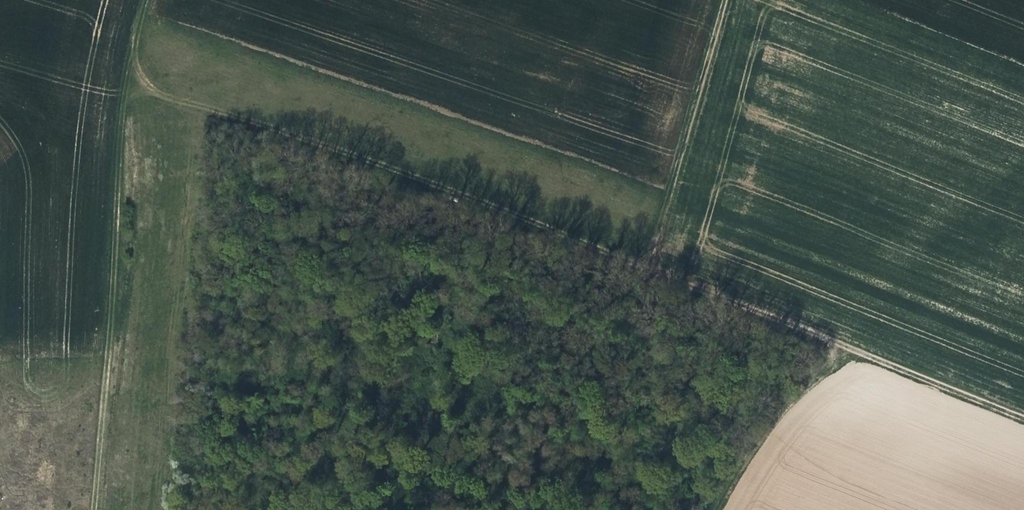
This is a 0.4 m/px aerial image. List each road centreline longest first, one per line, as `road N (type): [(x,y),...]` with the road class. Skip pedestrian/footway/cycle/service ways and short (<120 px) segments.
road 1 (track): [(1023,420),(651,268),(128,85)]
road 2 (track): [(96,509),(118,175),(147,0)]
road 3 (track): [(726,0),(651,268)]

